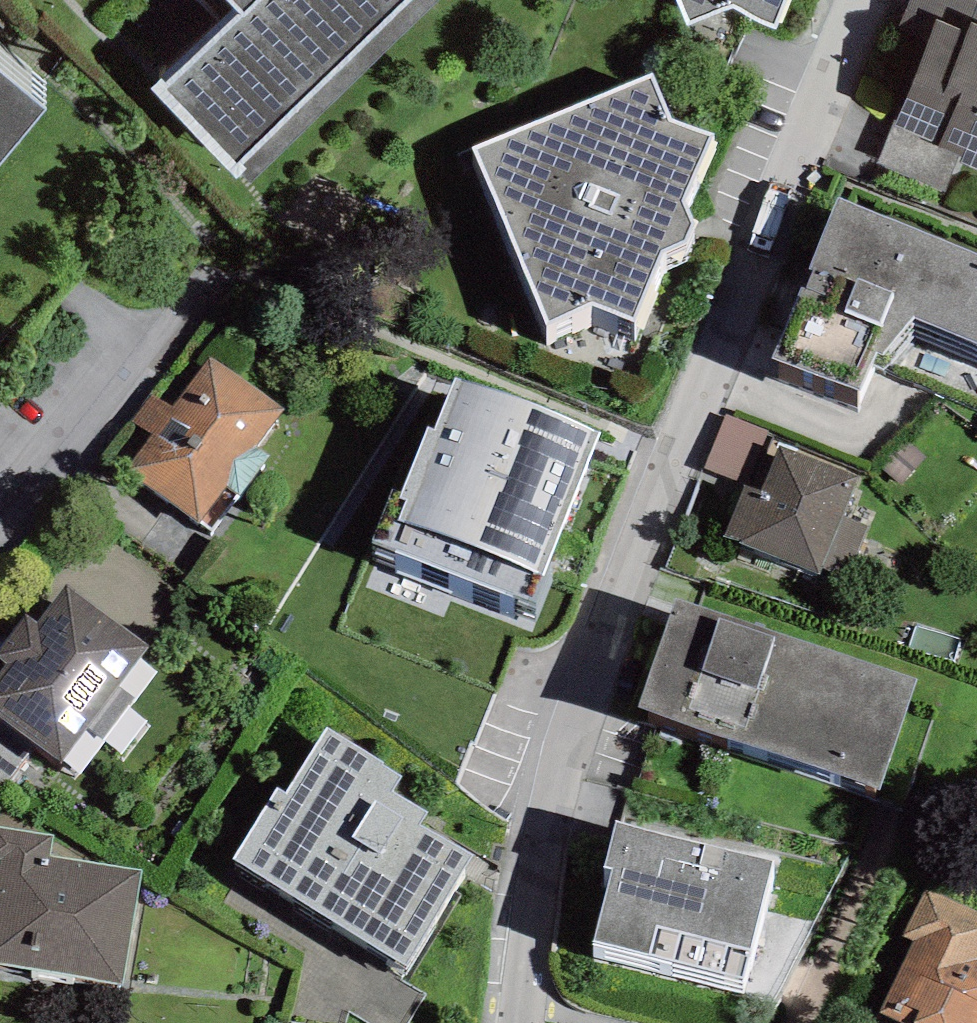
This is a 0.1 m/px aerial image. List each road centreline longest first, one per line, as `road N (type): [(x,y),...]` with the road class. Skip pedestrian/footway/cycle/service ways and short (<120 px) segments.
road 1 (residential): [(857,0),(670,486),(534,907),(518,1022)]
road 2 (residential): [(0,527),(181,285)]

